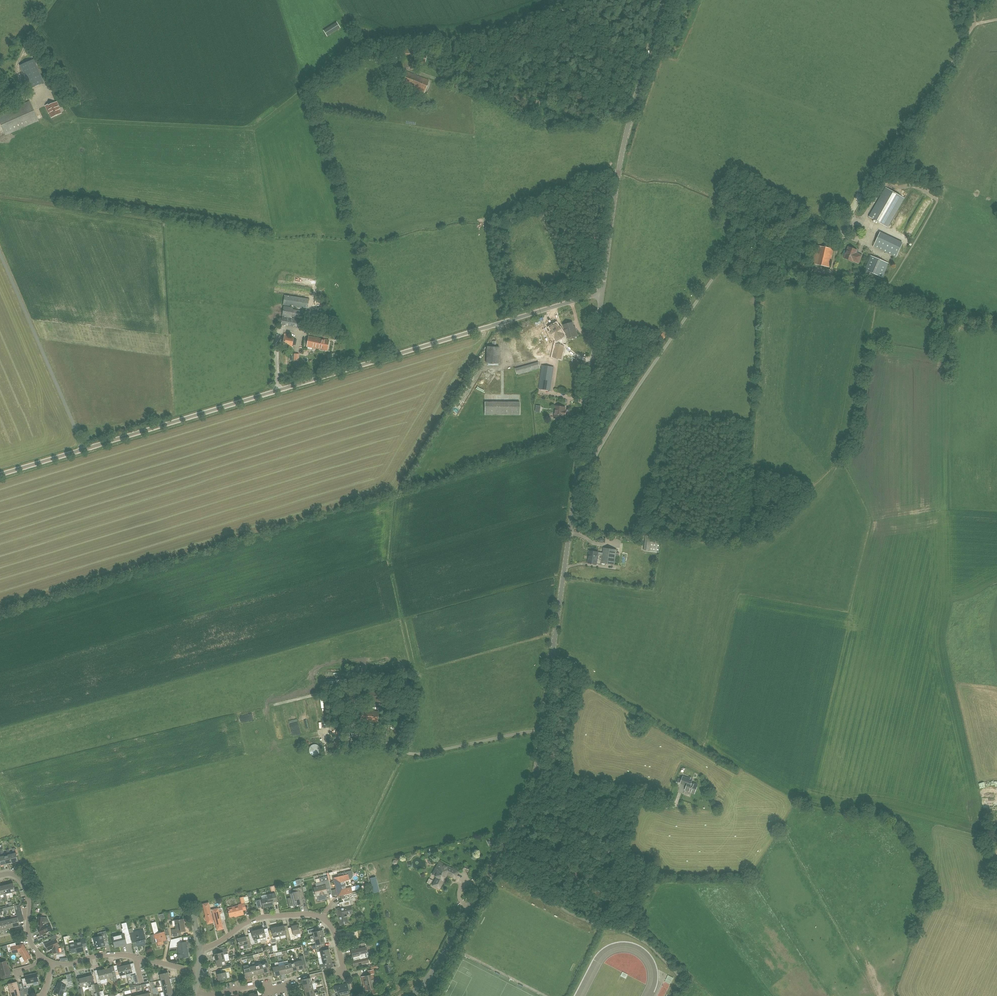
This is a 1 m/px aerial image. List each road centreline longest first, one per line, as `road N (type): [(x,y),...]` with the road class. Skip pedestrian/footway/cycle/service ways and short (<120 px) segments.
road 1 (tertiary): [(411,995),(437,967),(536,774),(602,294)]
road 2 (unclassified): [(0,475),(602,294)]
road 3 (tertiary): [(602,294),(622,156),(664,0)]
road 4 (residential): [(343,969),(330,925),(312,915),(248,921),(200,948)]

